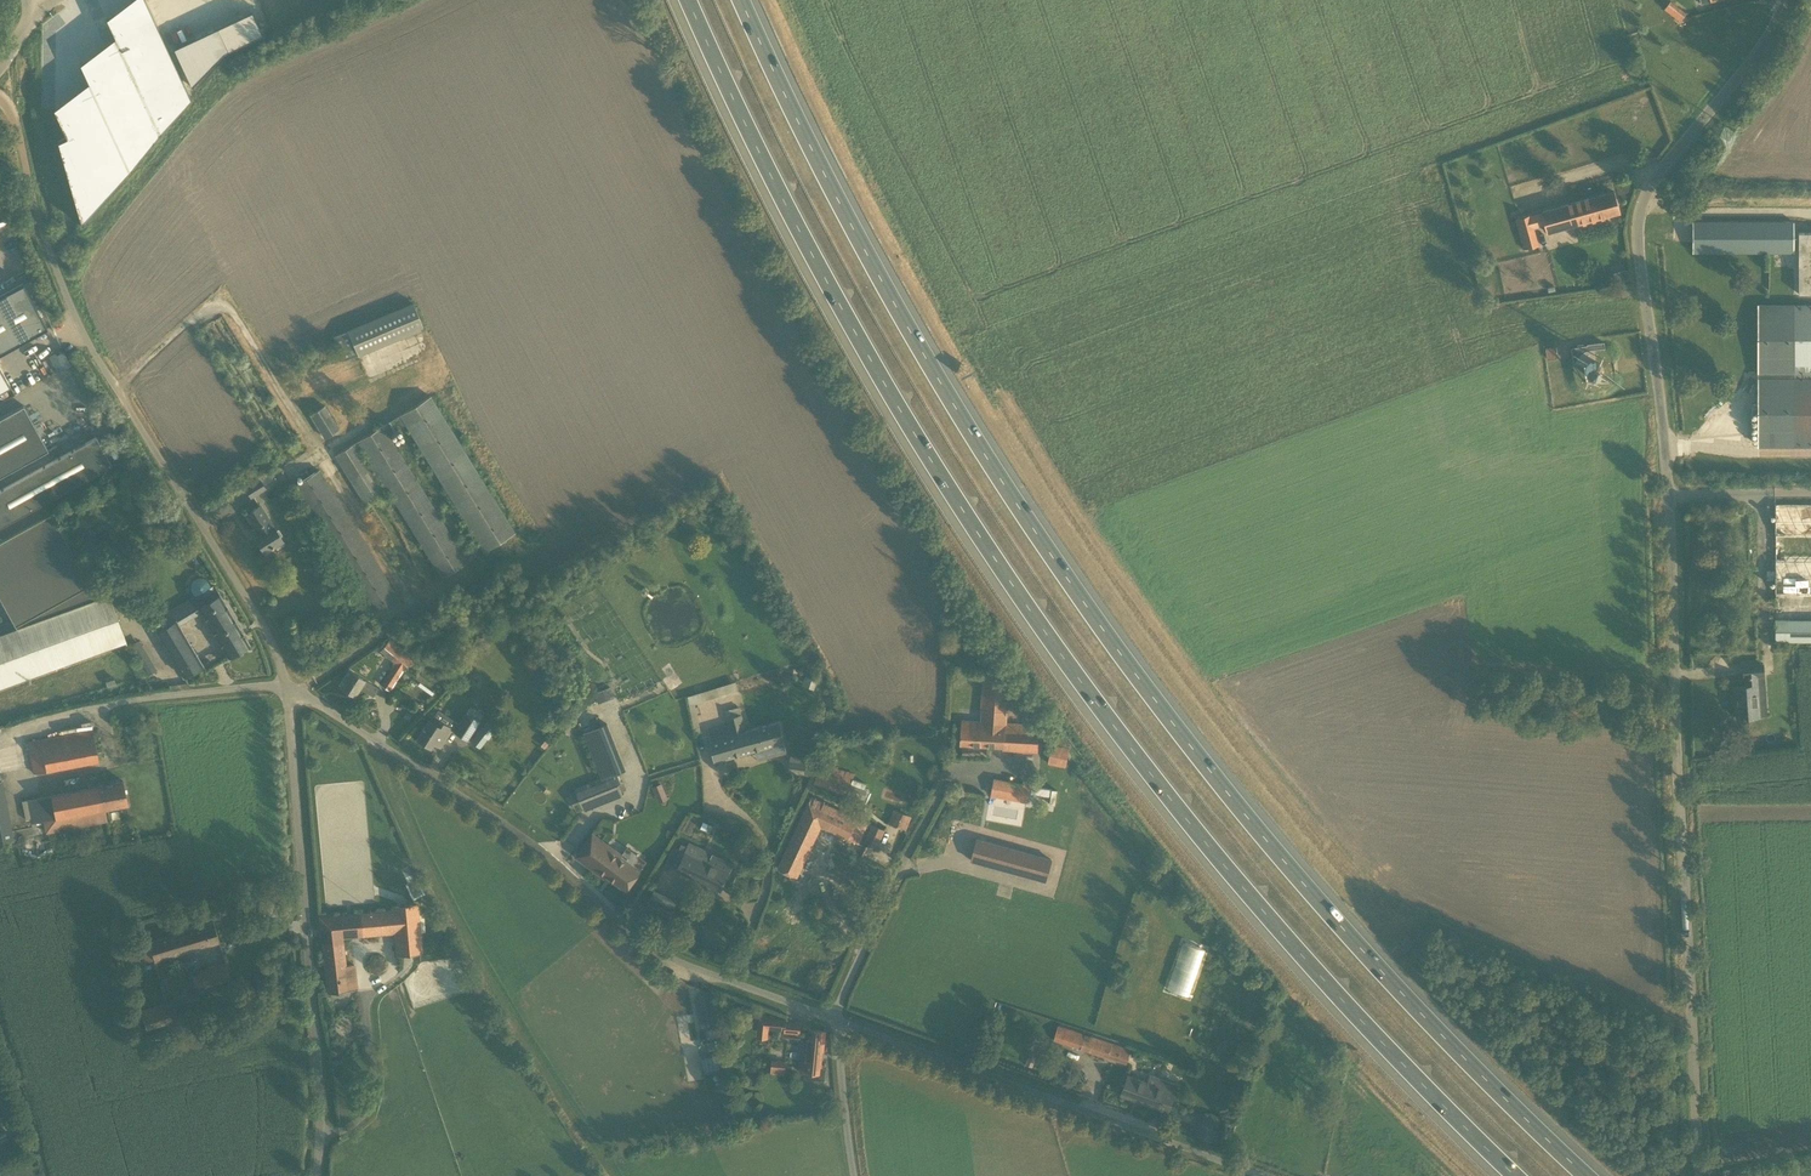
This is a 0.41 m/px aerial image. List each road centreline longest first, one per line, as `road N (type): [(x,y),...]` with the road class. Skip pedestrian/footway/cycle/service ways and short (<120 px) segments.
road 1 (motorway): [(1603,1175),(1557,1136),(1229,774),(1070,567),(934,352),(833,171),(752,0)]
road 2 (motorway): [(699,0),(893,381),(1026,591),(1332,978),(1521,1175)]
road 3 (unclassified): [(1706,1175),(1671,496),(1638,226),(1649,187),(1759,44),(1783,0)]
road 4 (unclassified): [(285,686),(272,641),(88,342),(0,99)]
road 5 (unclassified): [(832,1018),(670,959),(514,831),(285,686)]
road 6 (track): [(612,1175),(492,983),(373,739)]
road 7 (unclassified): [(316,1175),(321,1138),(285,686)]
road 8 (unclassified): [(1258,1175),(1082,1118),(842,1022)]
road 9 (residential): [(964,774),(894,877),(832,1018)]
road 10 (unclassified): [(855,1175),(842,1022)]
road 11 (residential): [(285,686),(145,697)]

